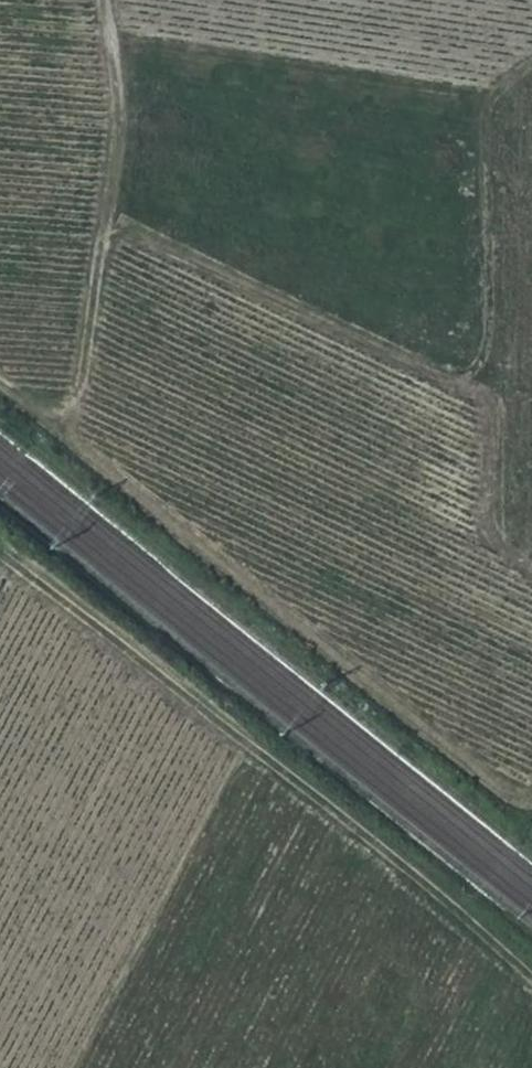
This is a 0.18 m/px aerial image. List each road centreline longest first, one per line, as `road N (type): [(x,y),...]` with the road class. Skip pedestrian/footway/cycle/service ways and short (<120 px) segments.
road 1 (track): [(531,576),(489,541),(491,403),(104,233),(76,403),(55,435)]
road 2 (track): [(0,391),(519,808),(531,786)]
road 3 (track): [(531,985),(0,548)]
road 4 (track): [(491,403),(482,99),(531,57)]
road 5 (track): [(104,233),(112,102),(98,0)]

